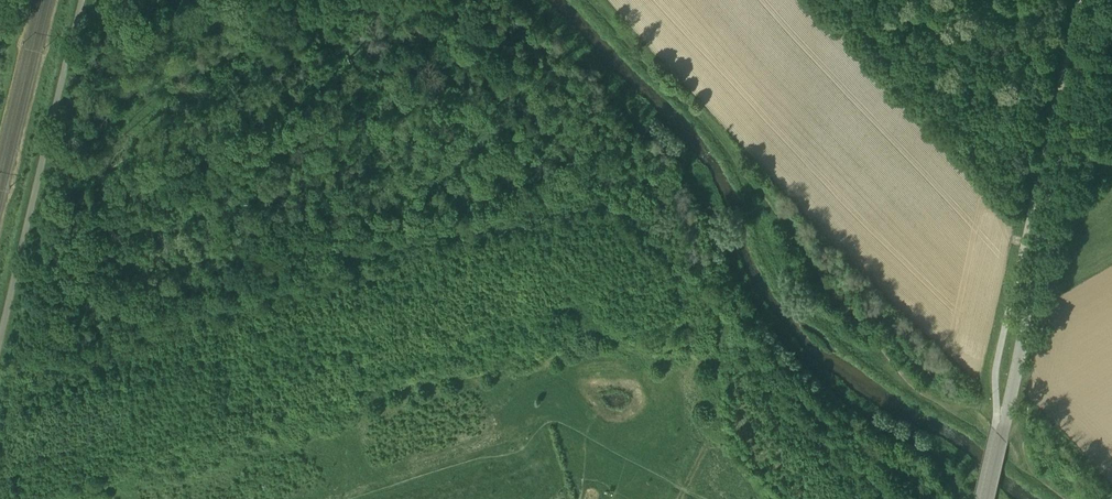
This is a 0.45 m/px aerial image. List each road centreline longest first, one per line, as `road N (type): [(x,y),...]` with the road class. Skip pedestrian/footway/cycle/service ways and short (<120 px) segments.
road 1 (tertiary): [(989,498),(1098,0)]
road 2 (unclassified): [(0,341),(82,0)]

